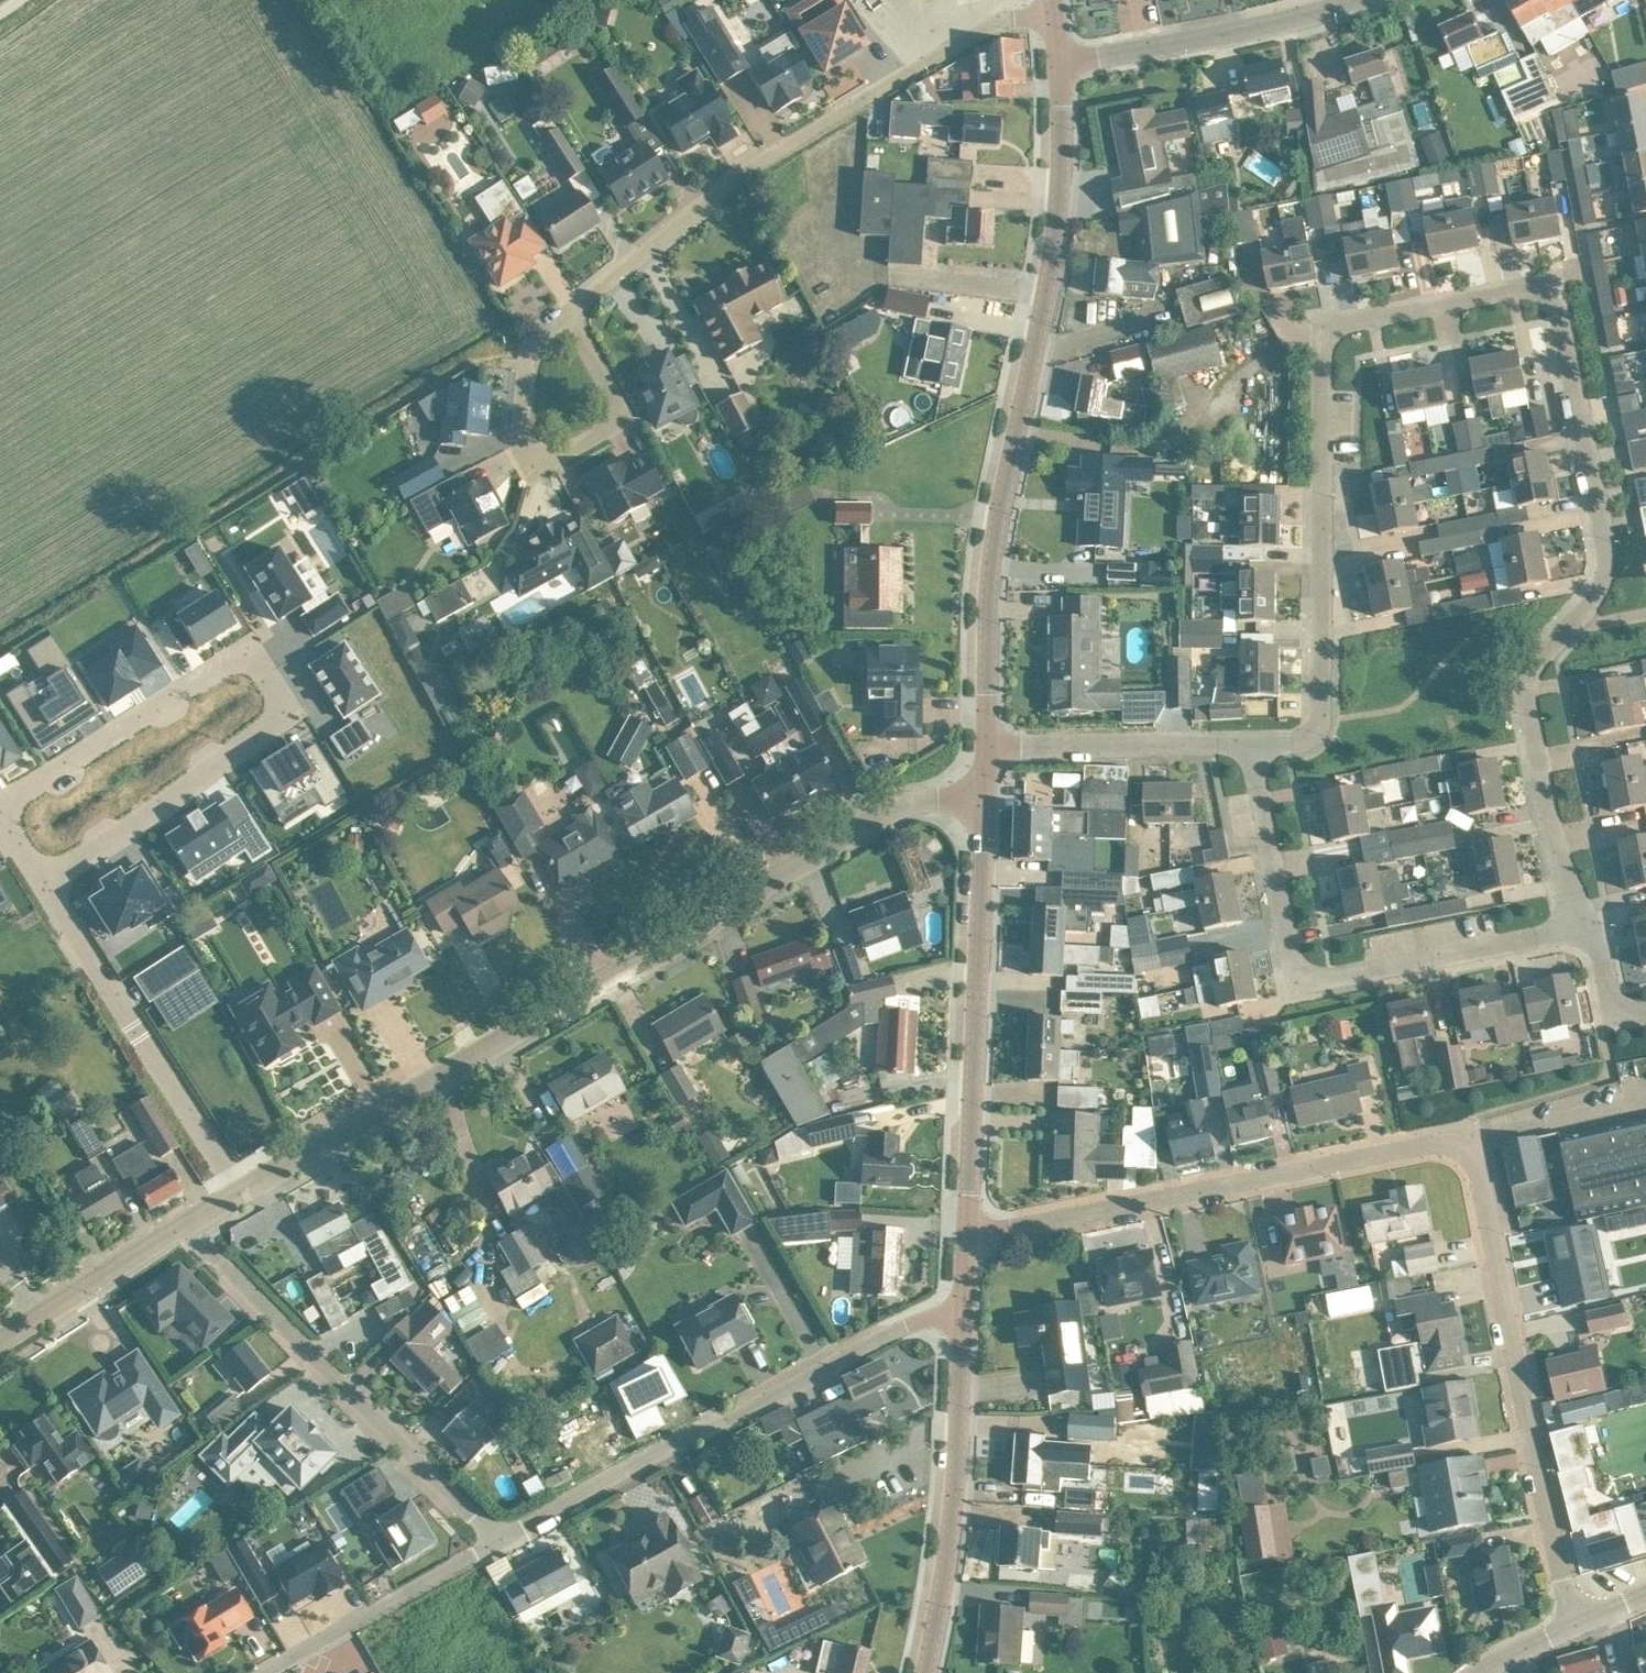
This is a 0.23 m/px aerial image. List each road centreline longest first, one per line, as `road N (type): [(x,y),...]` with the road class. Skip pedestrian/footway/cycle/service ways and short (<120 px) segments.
road 1 (residential): [(1252,742),(1308,736),(1324,719),(1325,352),(1335,330),(1550,288),(1610,561),(1584,606),(1531,665),(1530,696),(1577,927)]
road 2 (residential): [(1573,1627),(1464,1141),(1452,1137),(1012,1228),(968,1225)]
road 3 (unclassified): [(242,1195),(886,811),(910,799),(984,798)]
road 4 (tertiary): [(1060,66),(1058,214),(992,557),(987,740)]
road 5 (residential): [(569,313),(743,172),(999,20),(1053,13)]
road 6 (residential): [(1577,927),(1308,982),(1295,969),(1252,742)]
road 7 (residential): [(498,1542),(697,1429),(728,1421),(927,1317),(962,1317)]
road 8 (residential): [(498,1542),(185,1230)]
road 9 (tertiary): [(984,798),(968,1225)]
road 10 (residential): [(0,811),(248,650),(289,717)]
road 11 (residential): [(242,1195),(46,888)]
road 12 (tertiary): [(962,1317),(953,1525),(926,1672)]
road 13 (residential): [(569,313),(615,415),(565,452),(538,451),(523,436),(527,355),(536,338)]
road 14 (unclassified): [(1060,66),(1351,0)]
road 15 (residential): [(289,717),(46,888)]
road 16 (residential): [(987,740),(1252,742)]
road 17 (residential): [(277,1672),(498,1542)]
road 18 (unclassified): [(0,1347),(185,1230)]
road 19 (residential): [(1577,927),(1597,942),(1614,1003),(1645,1012)]

